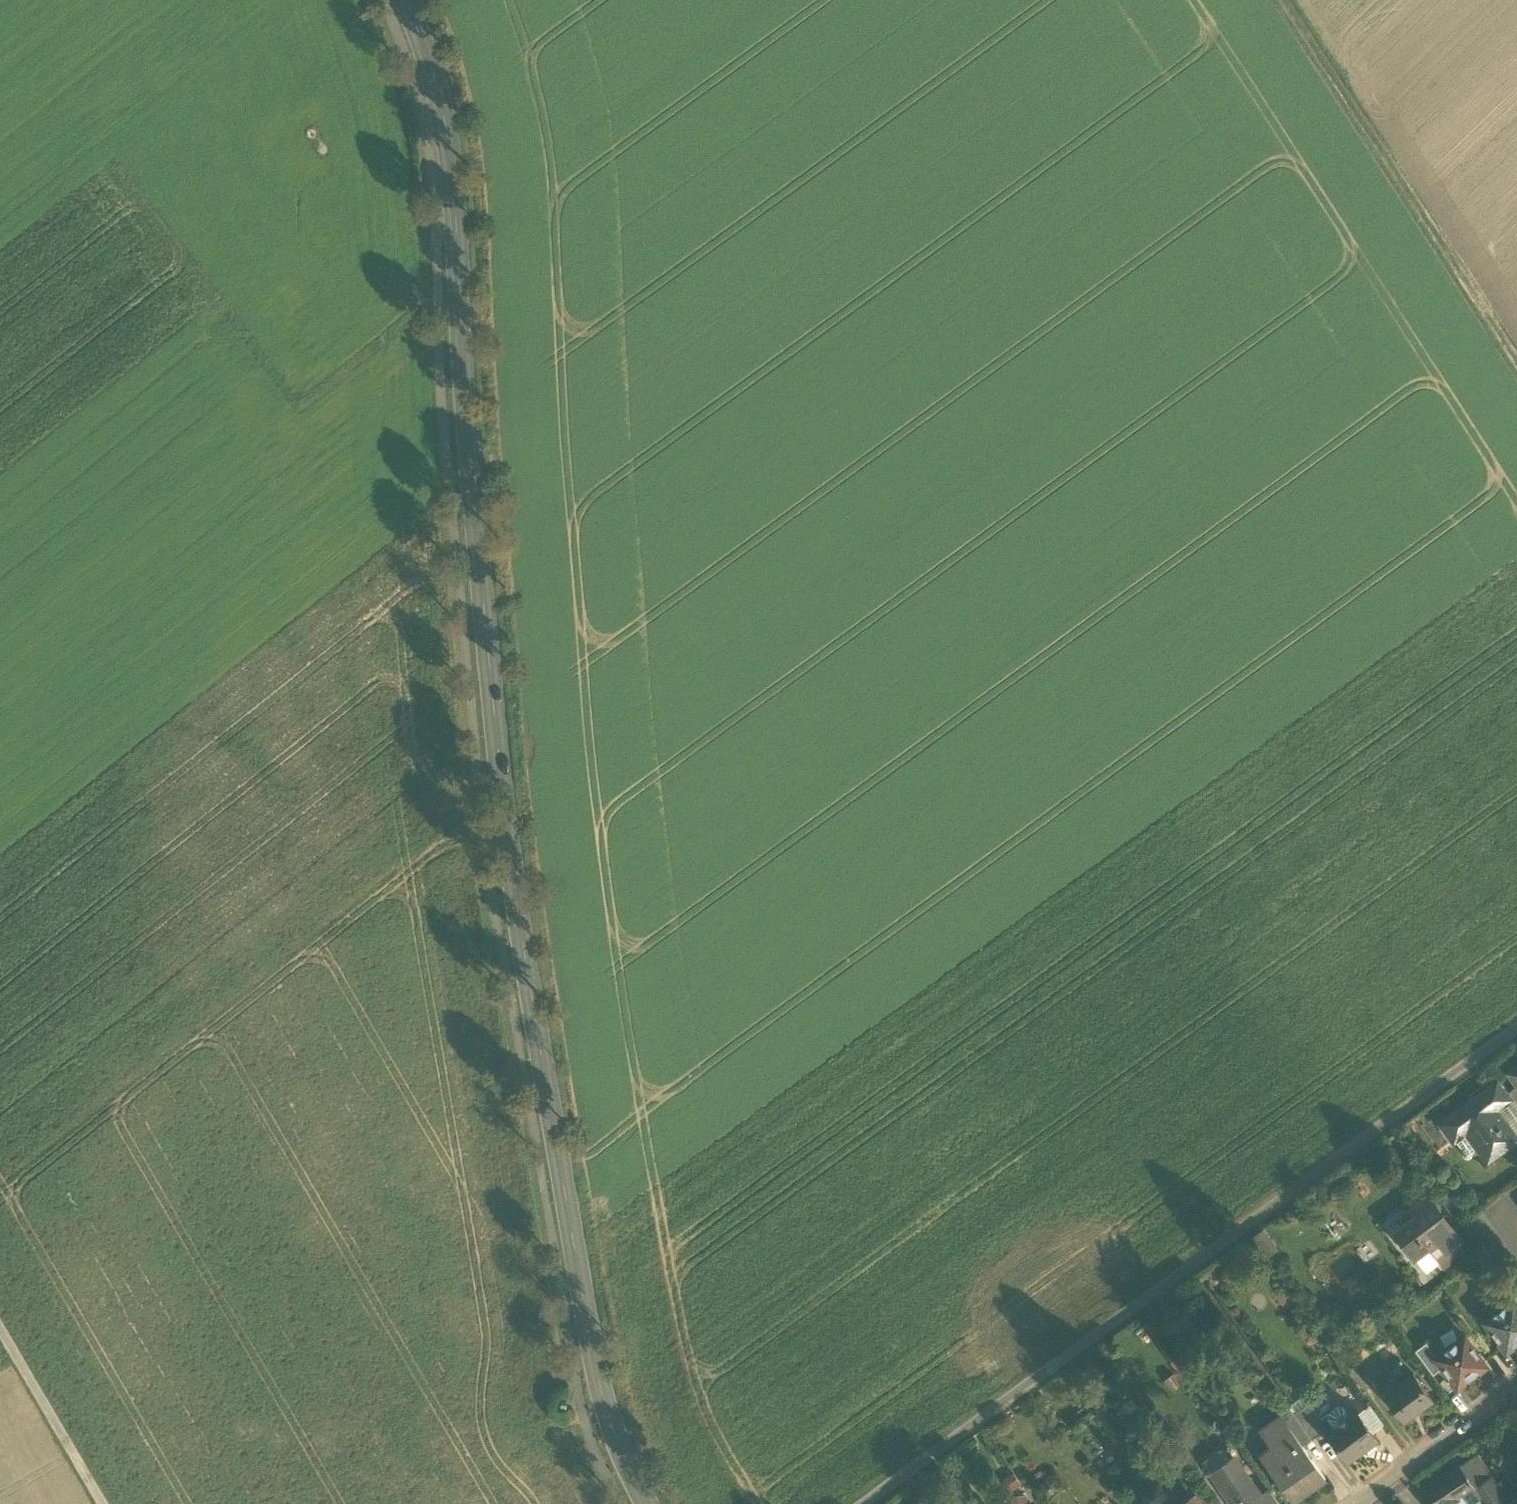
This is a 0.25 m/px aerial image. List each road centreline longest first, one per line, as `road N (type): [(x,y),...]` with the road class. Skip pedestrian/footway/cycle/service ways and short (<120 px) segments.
road 1 (secondary): [(646,1503),(602,1393),(529,984),(495,728),(447,129),(405,0)]
road 2 (track): [(1516,1031),(867,1503)]
road 3 (track): [(1516,373),(1276,0)]
road 4 (track): [(0,1334),(100,1503)]
road 5 (residential): [(1516,1386),(1359,1503)]

